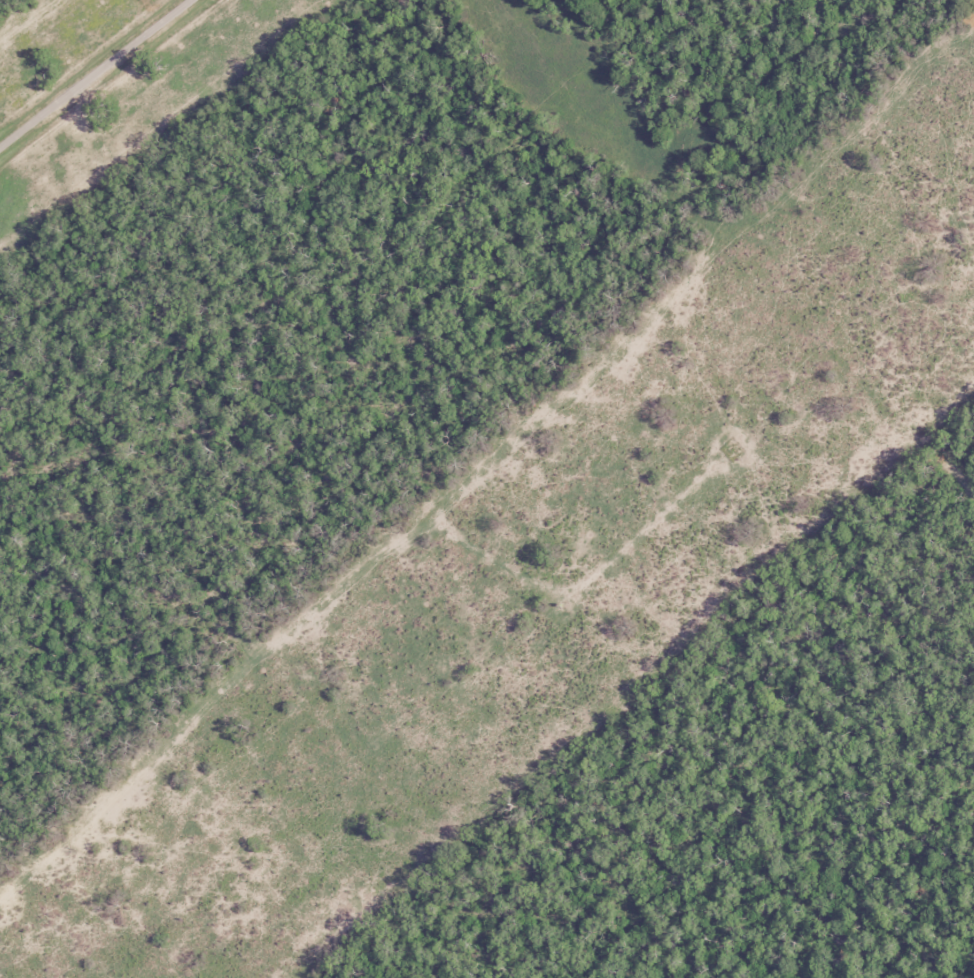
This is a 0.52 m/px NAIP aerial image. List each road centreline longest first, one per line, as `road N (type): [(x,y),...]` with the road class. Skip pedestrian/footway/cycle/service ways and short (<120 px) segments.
road 1 (residential): [(0,239),(269,0)]

